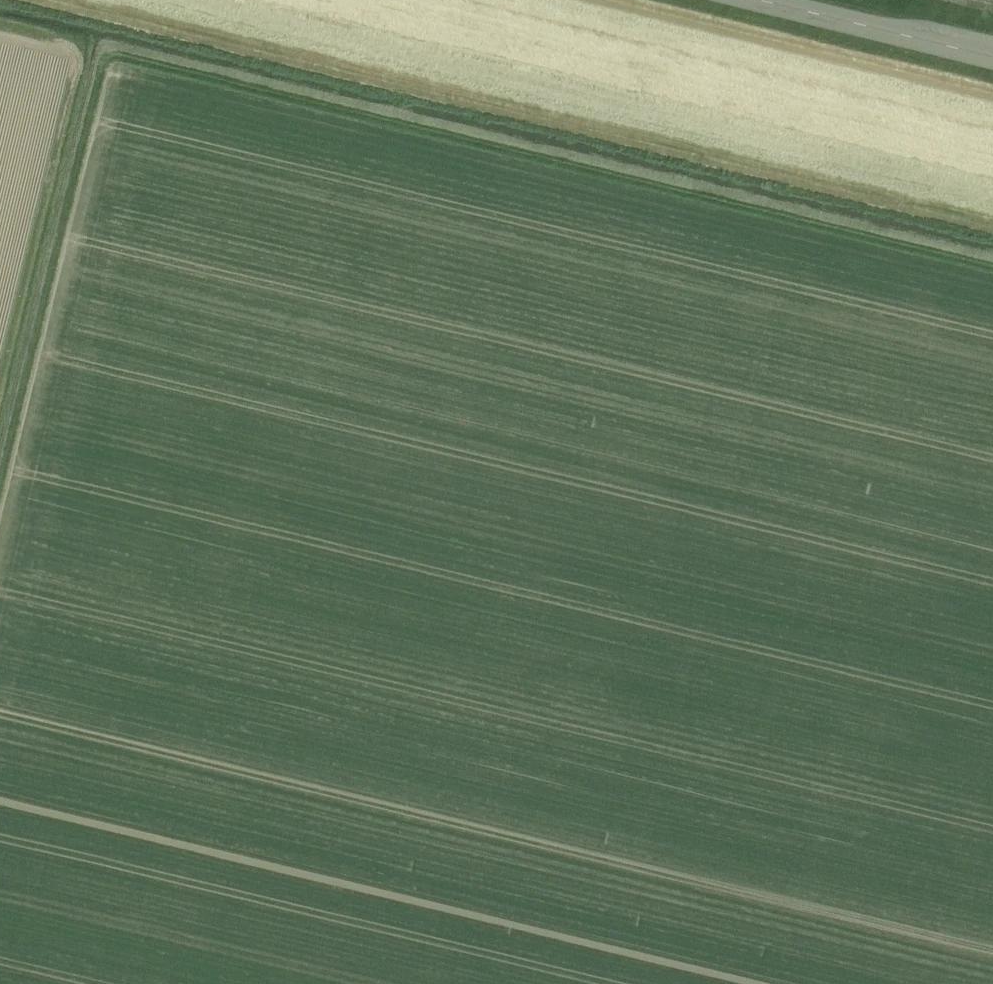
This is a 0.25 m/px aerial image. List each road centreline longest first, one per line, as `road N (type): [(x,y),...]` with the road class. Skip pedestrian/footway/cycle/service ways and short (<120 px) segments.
road 1 (tertiary): [(992,62),(740,0)]

